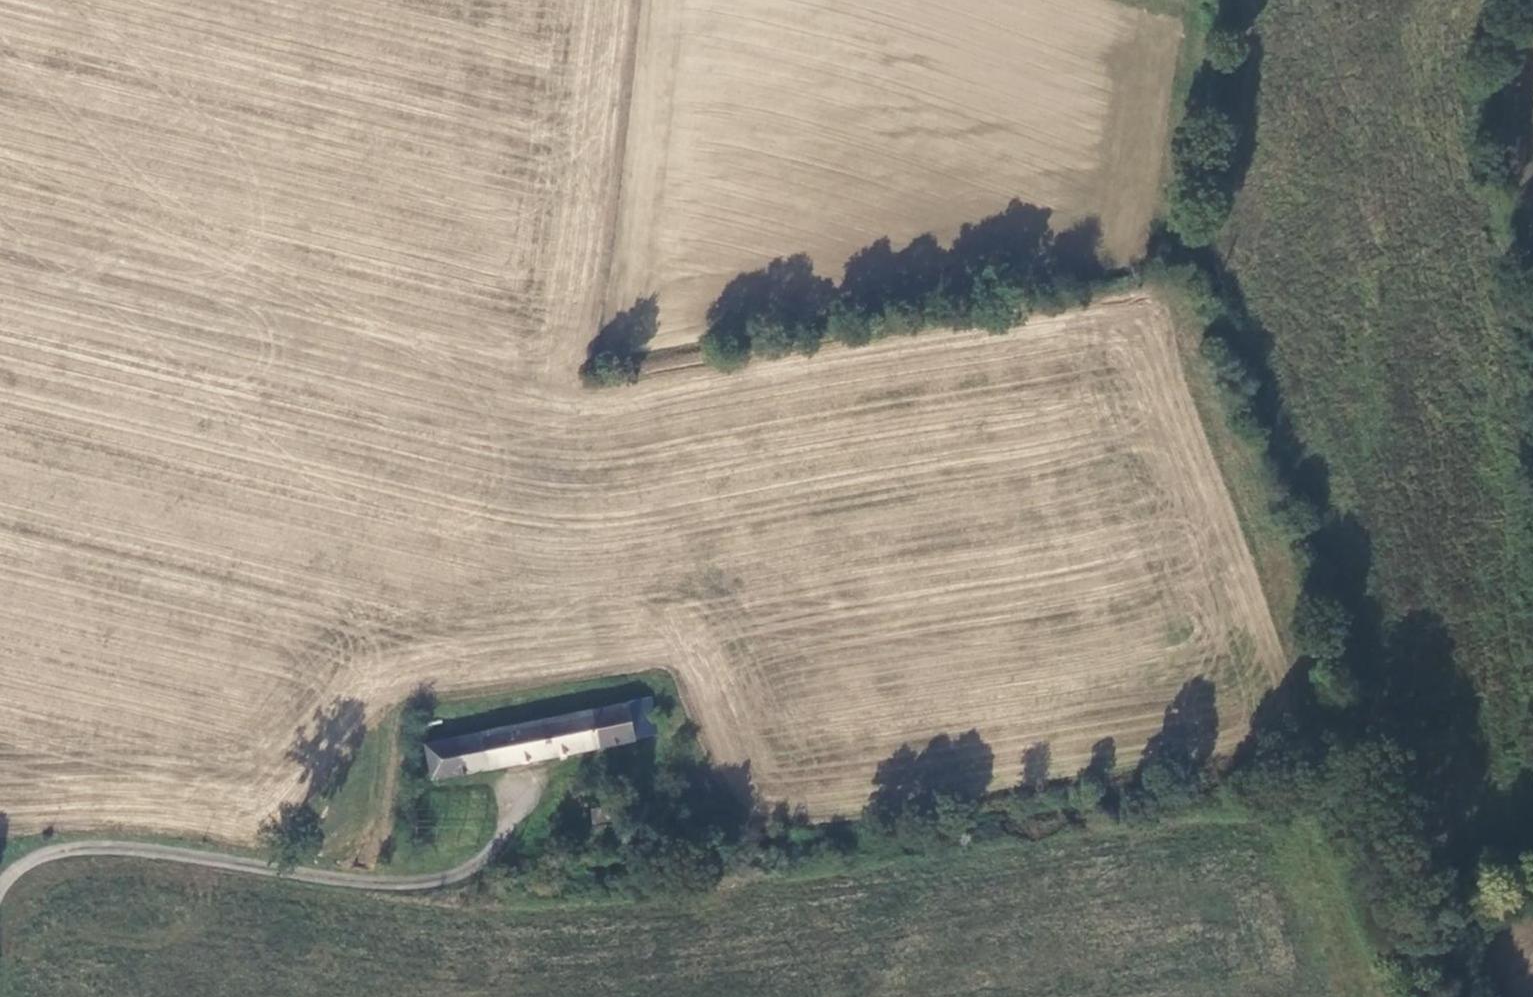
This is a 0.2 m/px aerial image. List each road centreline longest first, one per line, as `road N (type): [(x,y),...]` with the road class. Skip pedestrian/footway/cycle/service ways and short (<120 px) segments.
road 1 (unclassified): [(0,898),(17,875),(69,855),(140,850),(399,892),(467,872),(522,817)]

